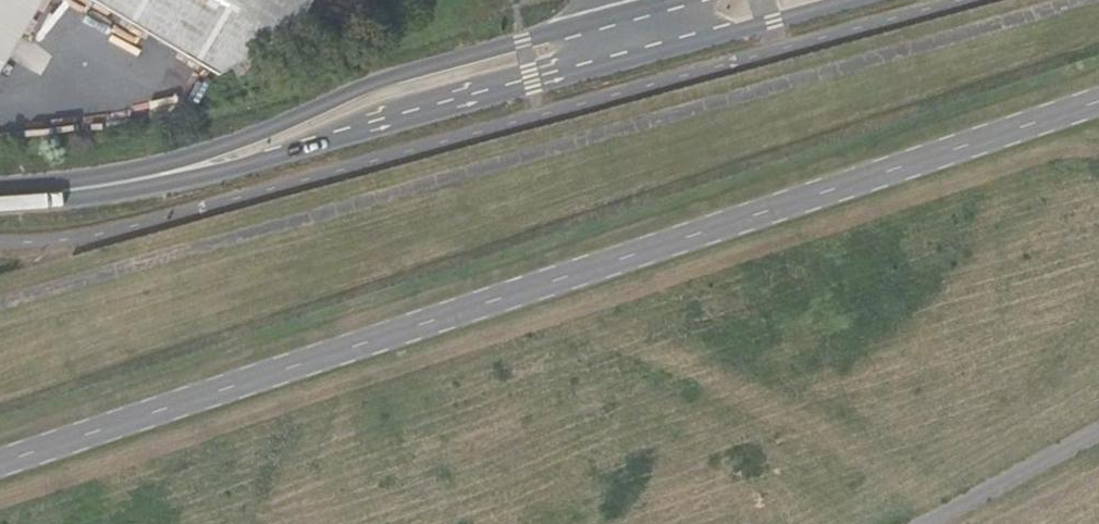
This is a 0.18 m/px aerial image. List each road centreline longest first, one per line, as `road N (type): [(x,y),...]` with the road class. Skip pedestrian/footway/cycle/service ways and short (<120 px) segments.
road 1 (secondary): [(649,10),(395,80),(209,154),(62,194)]
road 2 (secondary): [(263,162),(724,32)]
road 3 (secondary): [(263,162),(652,36)]
road 4 (secondary): [(62,194),(142,187),(263,162)]
road 5 (track): [(925,523),(1098,432)]
road 6 (secondary): [(724,32),(841,0)]

